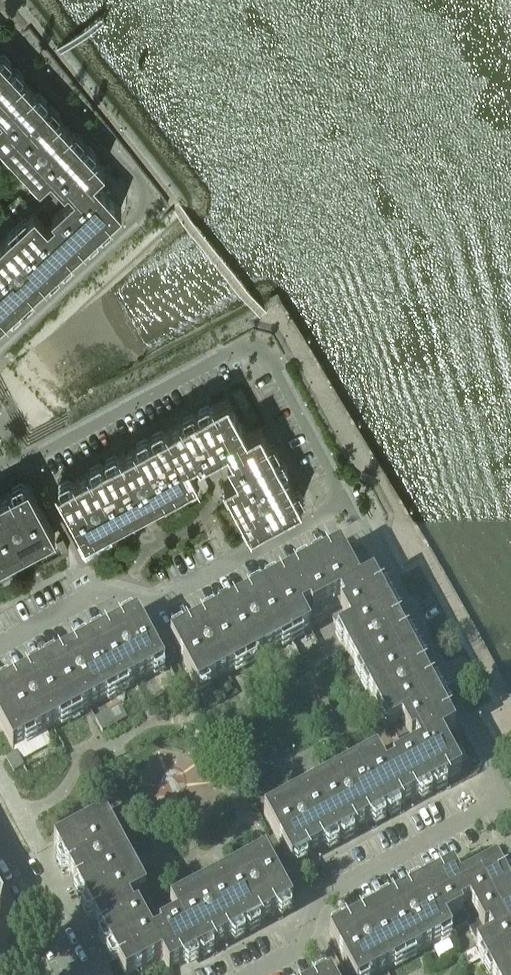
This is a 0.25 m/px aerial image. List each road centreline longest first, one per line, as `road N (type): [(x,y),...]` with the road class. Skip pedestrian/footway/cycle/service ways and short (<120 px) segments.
road 1 (residential): [(0,466),(258,345),(272,353),(350,498)]
road 2 (residential): [(0,31),(149,195),(146,210),(0,348)]
road 3 (residential): [(0,647),(97,597),(168,602),(350,498)]
road 4 (residential): [(505,792),(350,498)]
road 5 (residential): [(242,974),(296,948),(325,894),(505,792)]
road 6 (residential): [(67,974),(0,845)]

